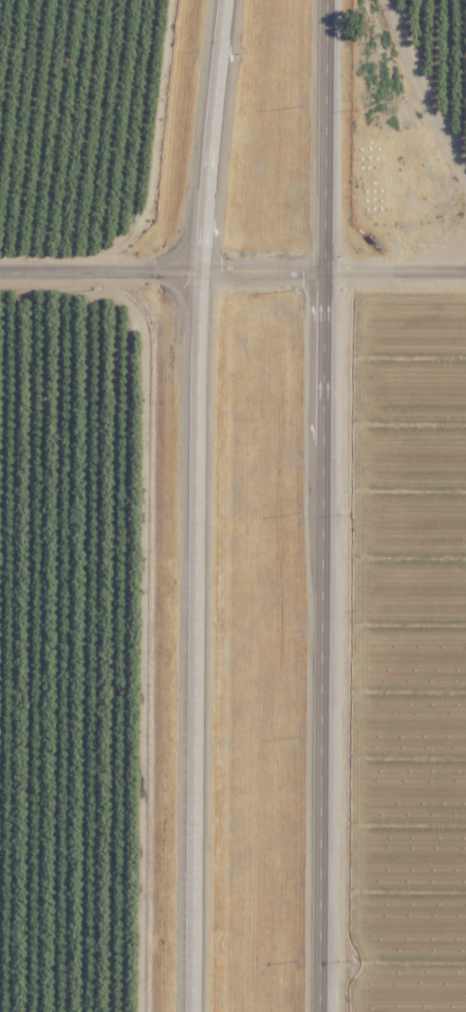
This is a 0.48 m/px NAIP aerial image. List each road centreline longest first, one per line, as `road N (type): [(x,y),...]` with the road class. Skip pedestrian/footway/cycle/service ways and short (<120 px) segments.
road 1 (trunk): [(210,269),(203,1011)]
road 2 (trunk): [(321,1011),(327,272)]
road 3 (trunk): [(327,272),(325,0)]
road 4 (trunk): [(235,0),(210,269)]
road 5 (residential): [(0,269),(210,269)]
road 6 (residential): [(465,154),(401,0)]
road 7 (residential): [(327,272),(465,269)]

